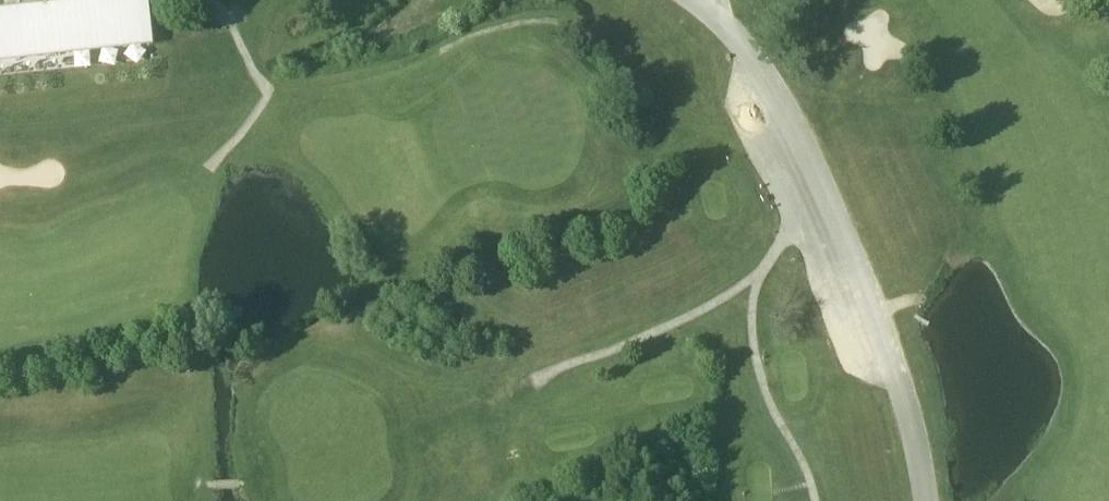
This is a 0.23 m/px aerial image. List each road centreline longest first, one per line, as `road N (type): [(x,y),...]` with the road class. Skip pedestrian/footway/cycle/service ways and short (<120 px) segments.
road 1 (track): [(703,0),(766,71),(842,208),(917,432),(928,500)]

